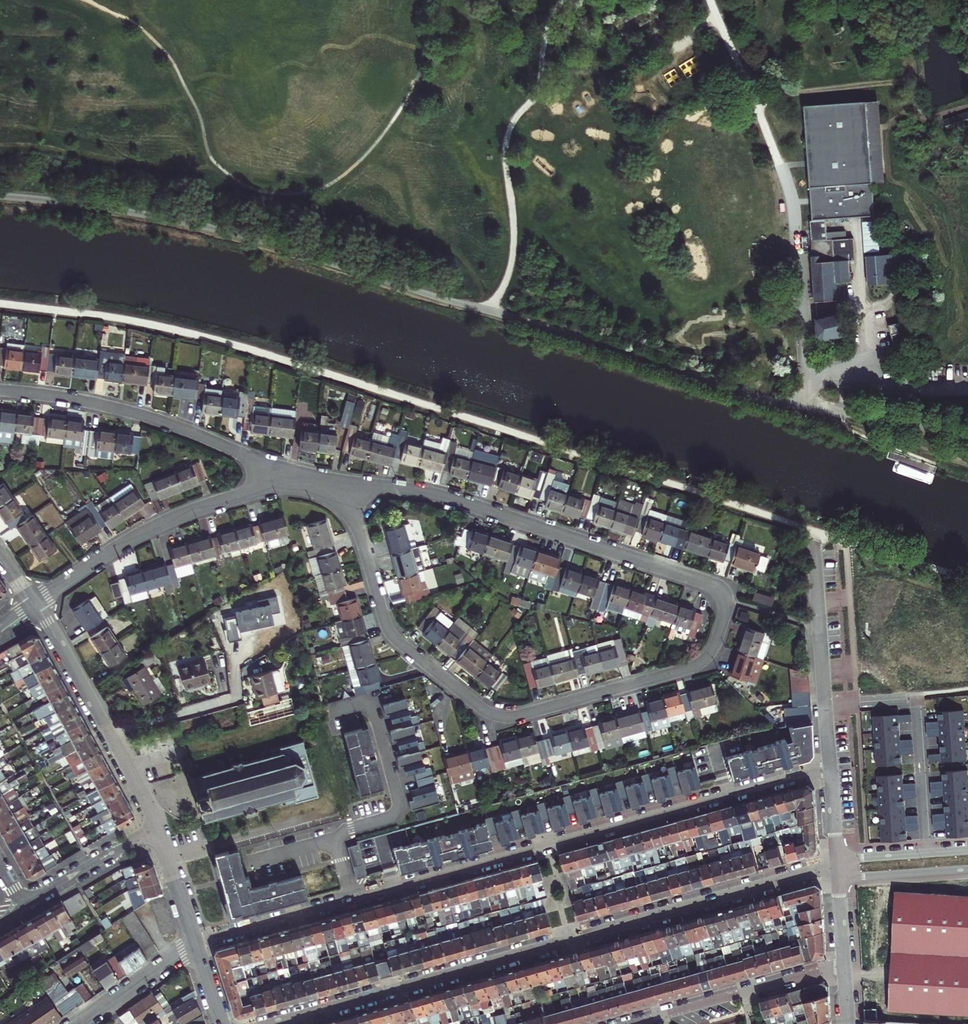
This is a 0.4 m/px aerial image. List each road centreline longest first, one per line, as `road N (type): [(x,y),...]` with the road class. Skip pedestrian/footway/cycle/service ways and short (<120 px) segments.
road 1 (residential): [(347,484),(390,631),(490,713),(521,715),(682,670),(716,640),(725,607),(713,585),(446,498),(359,484)]
road 2 (residential): [(272,1023),(836,866)]
road 3 (residential): [(830,767),(353,900)]
road 4 (residential): [(0,390),(164,422),(307,484)]
road 5 (residential): [(307,484),(170,519),(34,602)]
road 6 (residential): [(157,827),(34,602)]
road 7 (residential): [(826,708),(917,701),(928,853)]
road 8 (residential): [(336,838),(392,816),(399,804),(373,708),(358,702),(328,709)]
road 9 (residential): [(634,1023),(842,966)]
road 10 (residential): [(813,539),(826,708)]
road 11 (residential): [(353,900),(196,944)]
road 12 (residential): [(22,903),(157,827)]
road 13 (residential): [(78,1023),(196,944)]
road 14 (residential): [(837,877),(967,869)]
road 15 (residential): [(196,944),(157,827)]

